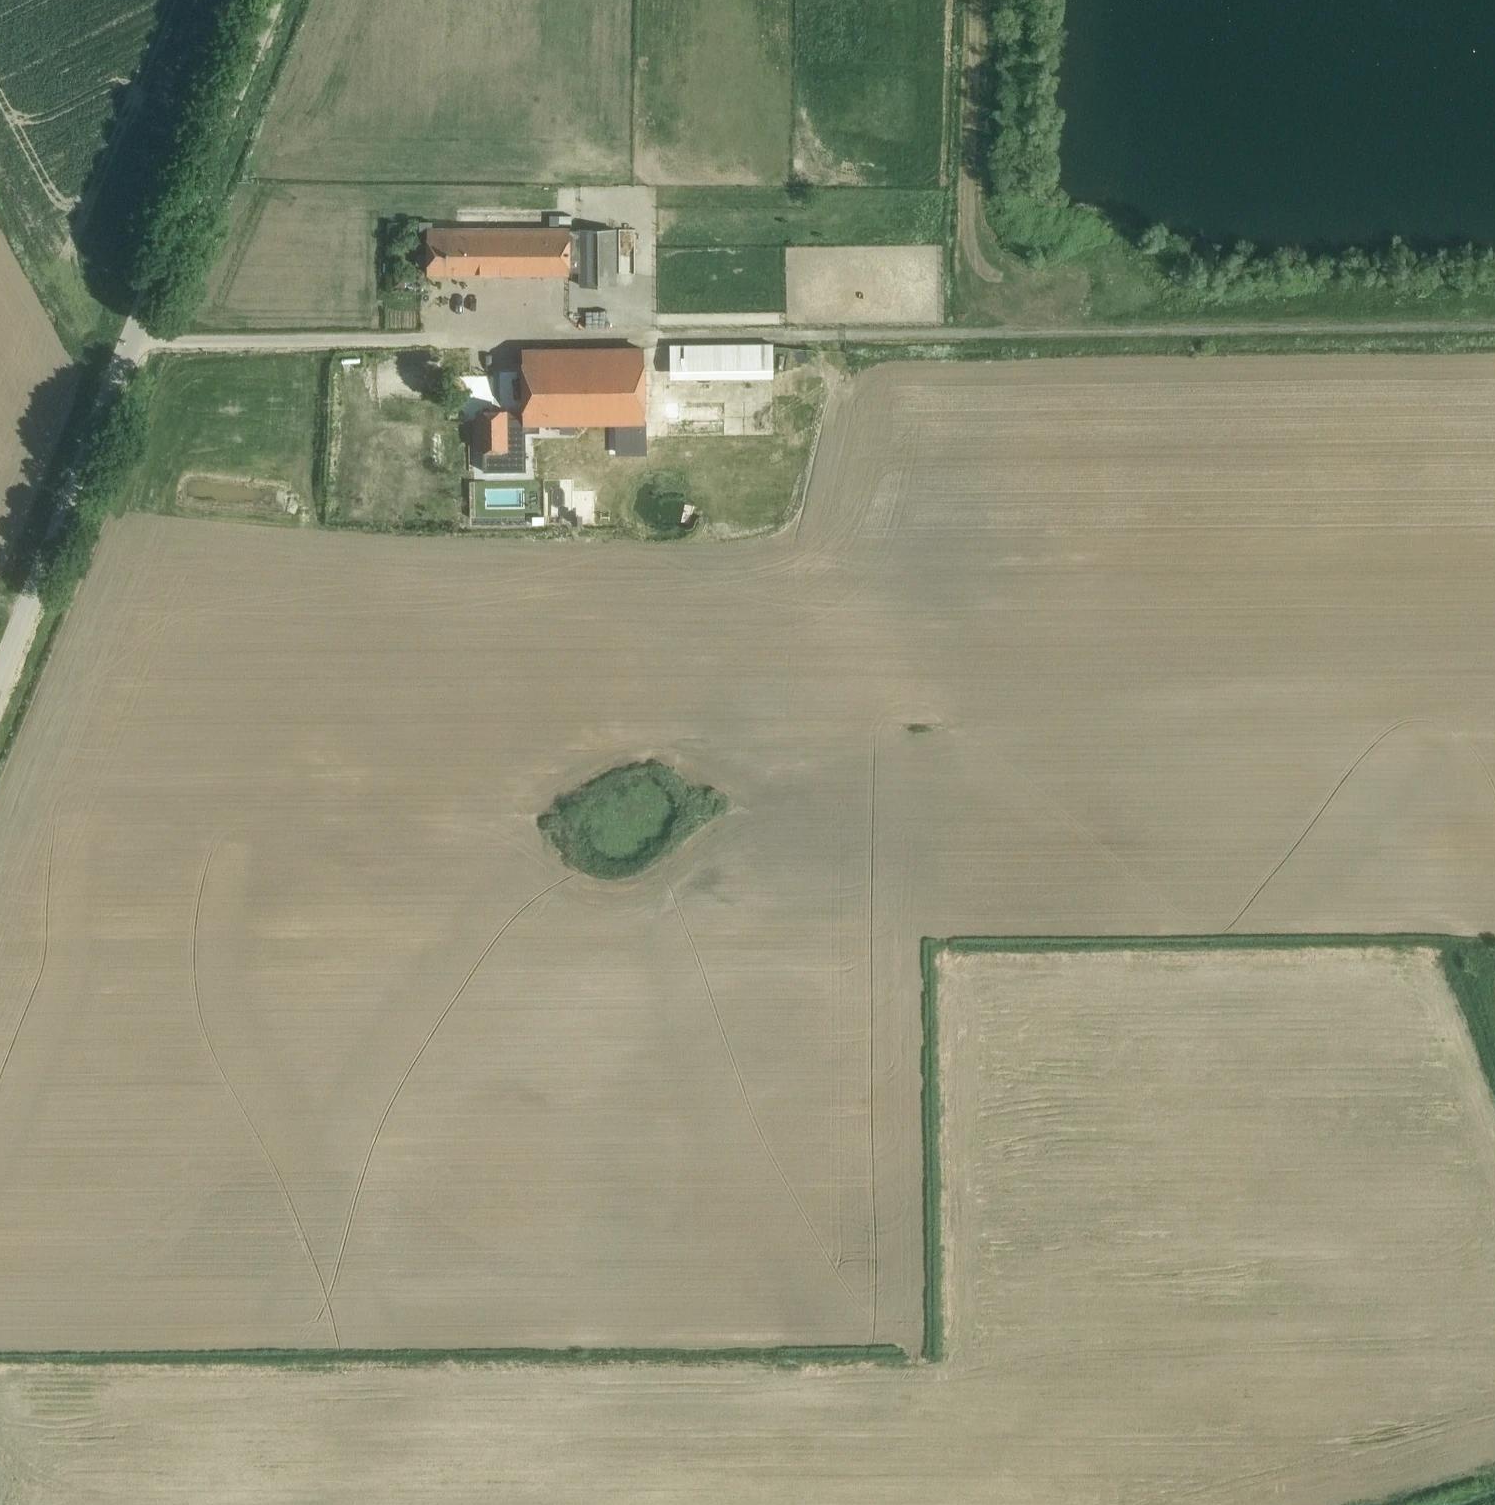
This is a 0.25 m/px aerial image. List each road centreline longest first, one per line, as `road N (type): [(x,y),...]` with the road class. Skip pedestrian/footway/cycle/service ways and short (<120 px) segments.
road 1 (tertiary): [(0,661),(267,0)]

